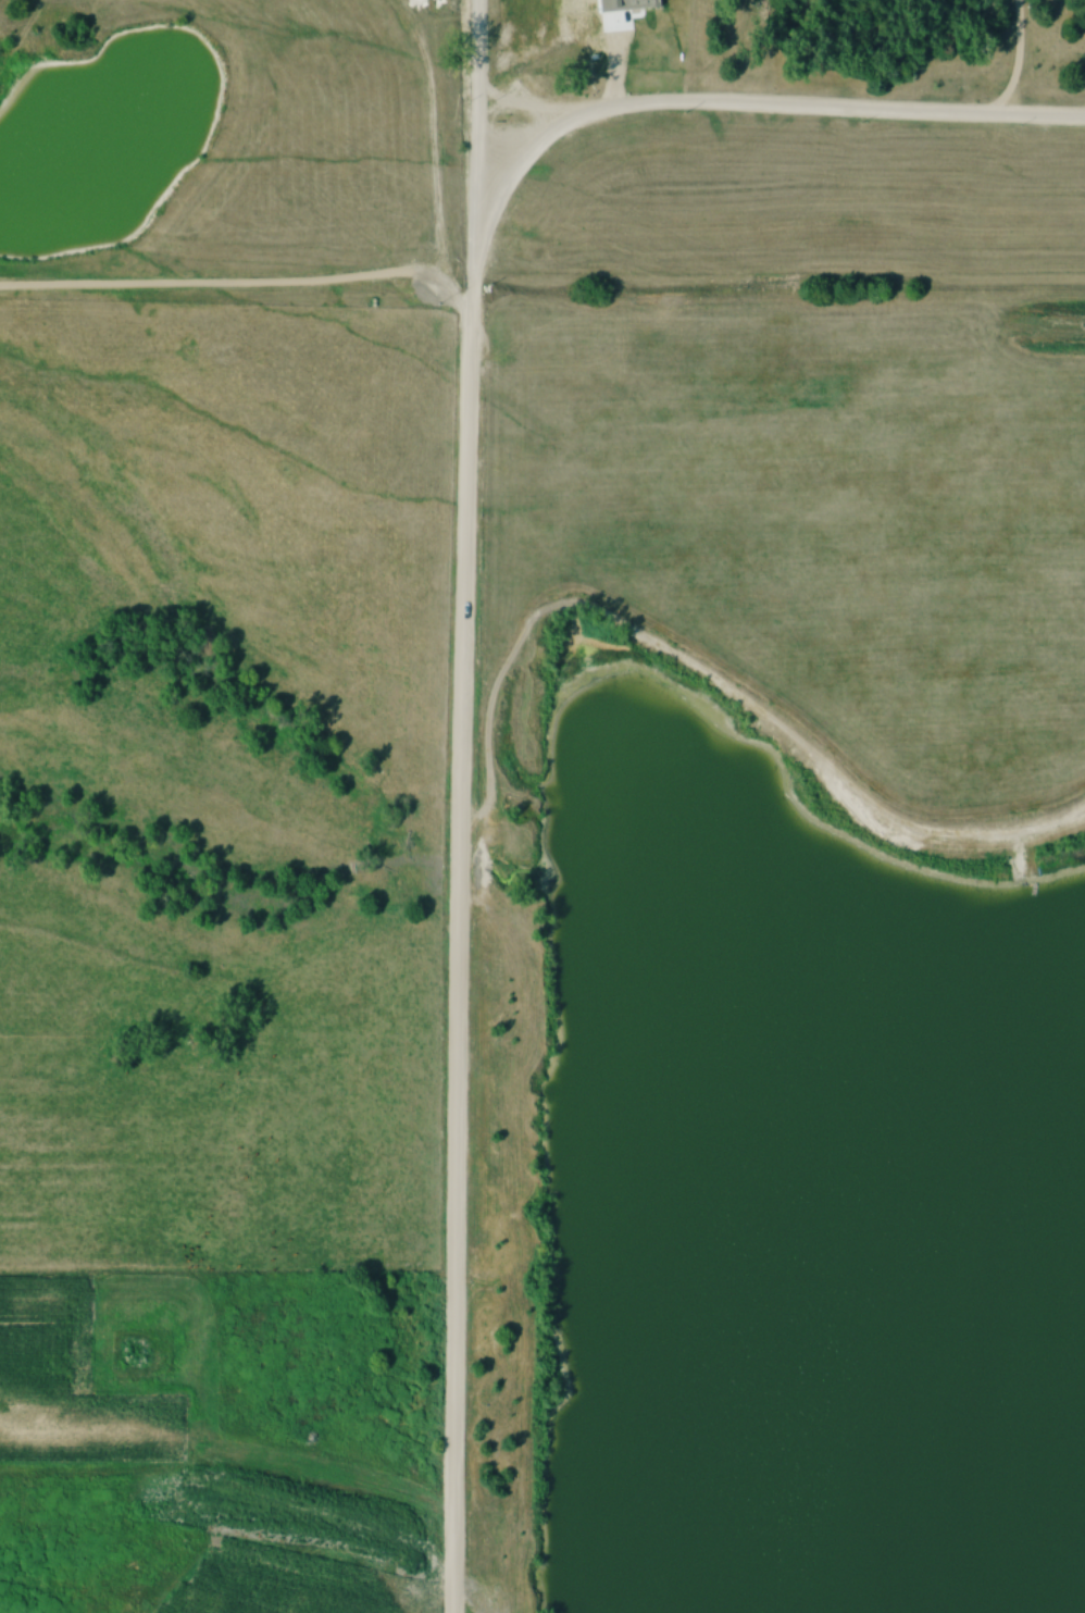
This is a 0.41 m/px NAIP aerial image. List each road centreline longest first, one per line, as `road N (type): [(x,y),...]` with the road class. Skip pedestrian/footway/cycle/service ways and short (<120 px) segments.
road 1 (residential): [(453,1612),(476,0)]
road 2 (residential): [(475,234),(502,183),(557,128),(633,102),(1084,116)]

